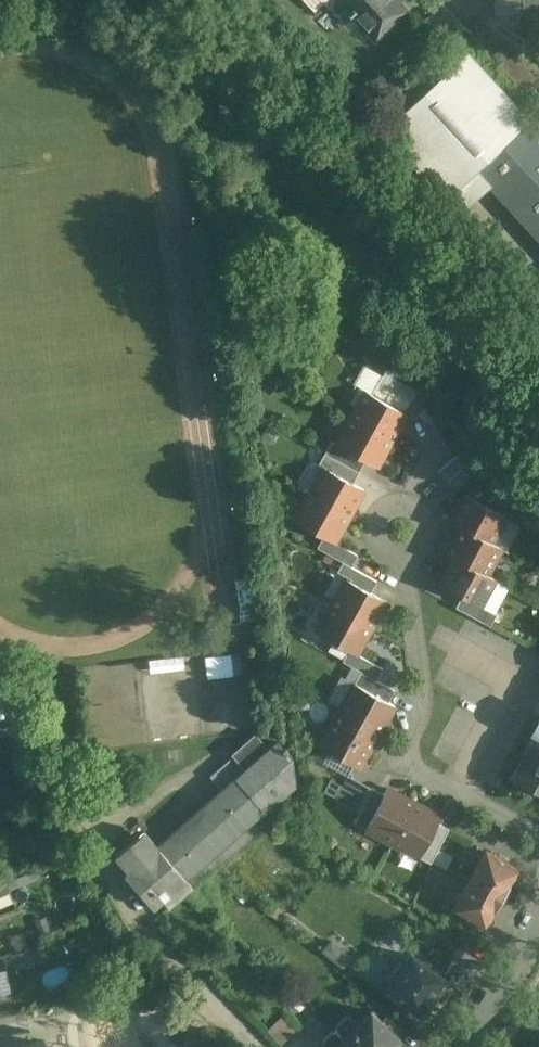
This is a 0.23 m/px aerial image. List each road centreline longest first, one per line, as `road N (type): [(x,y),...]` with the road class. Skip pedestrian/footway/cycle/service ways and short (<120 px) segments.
road 1 (residential): [(414,551),(429,679),(416,739),(423,764),(538,828)]
road 2 (residential): [(537,924),(448,1046)]

